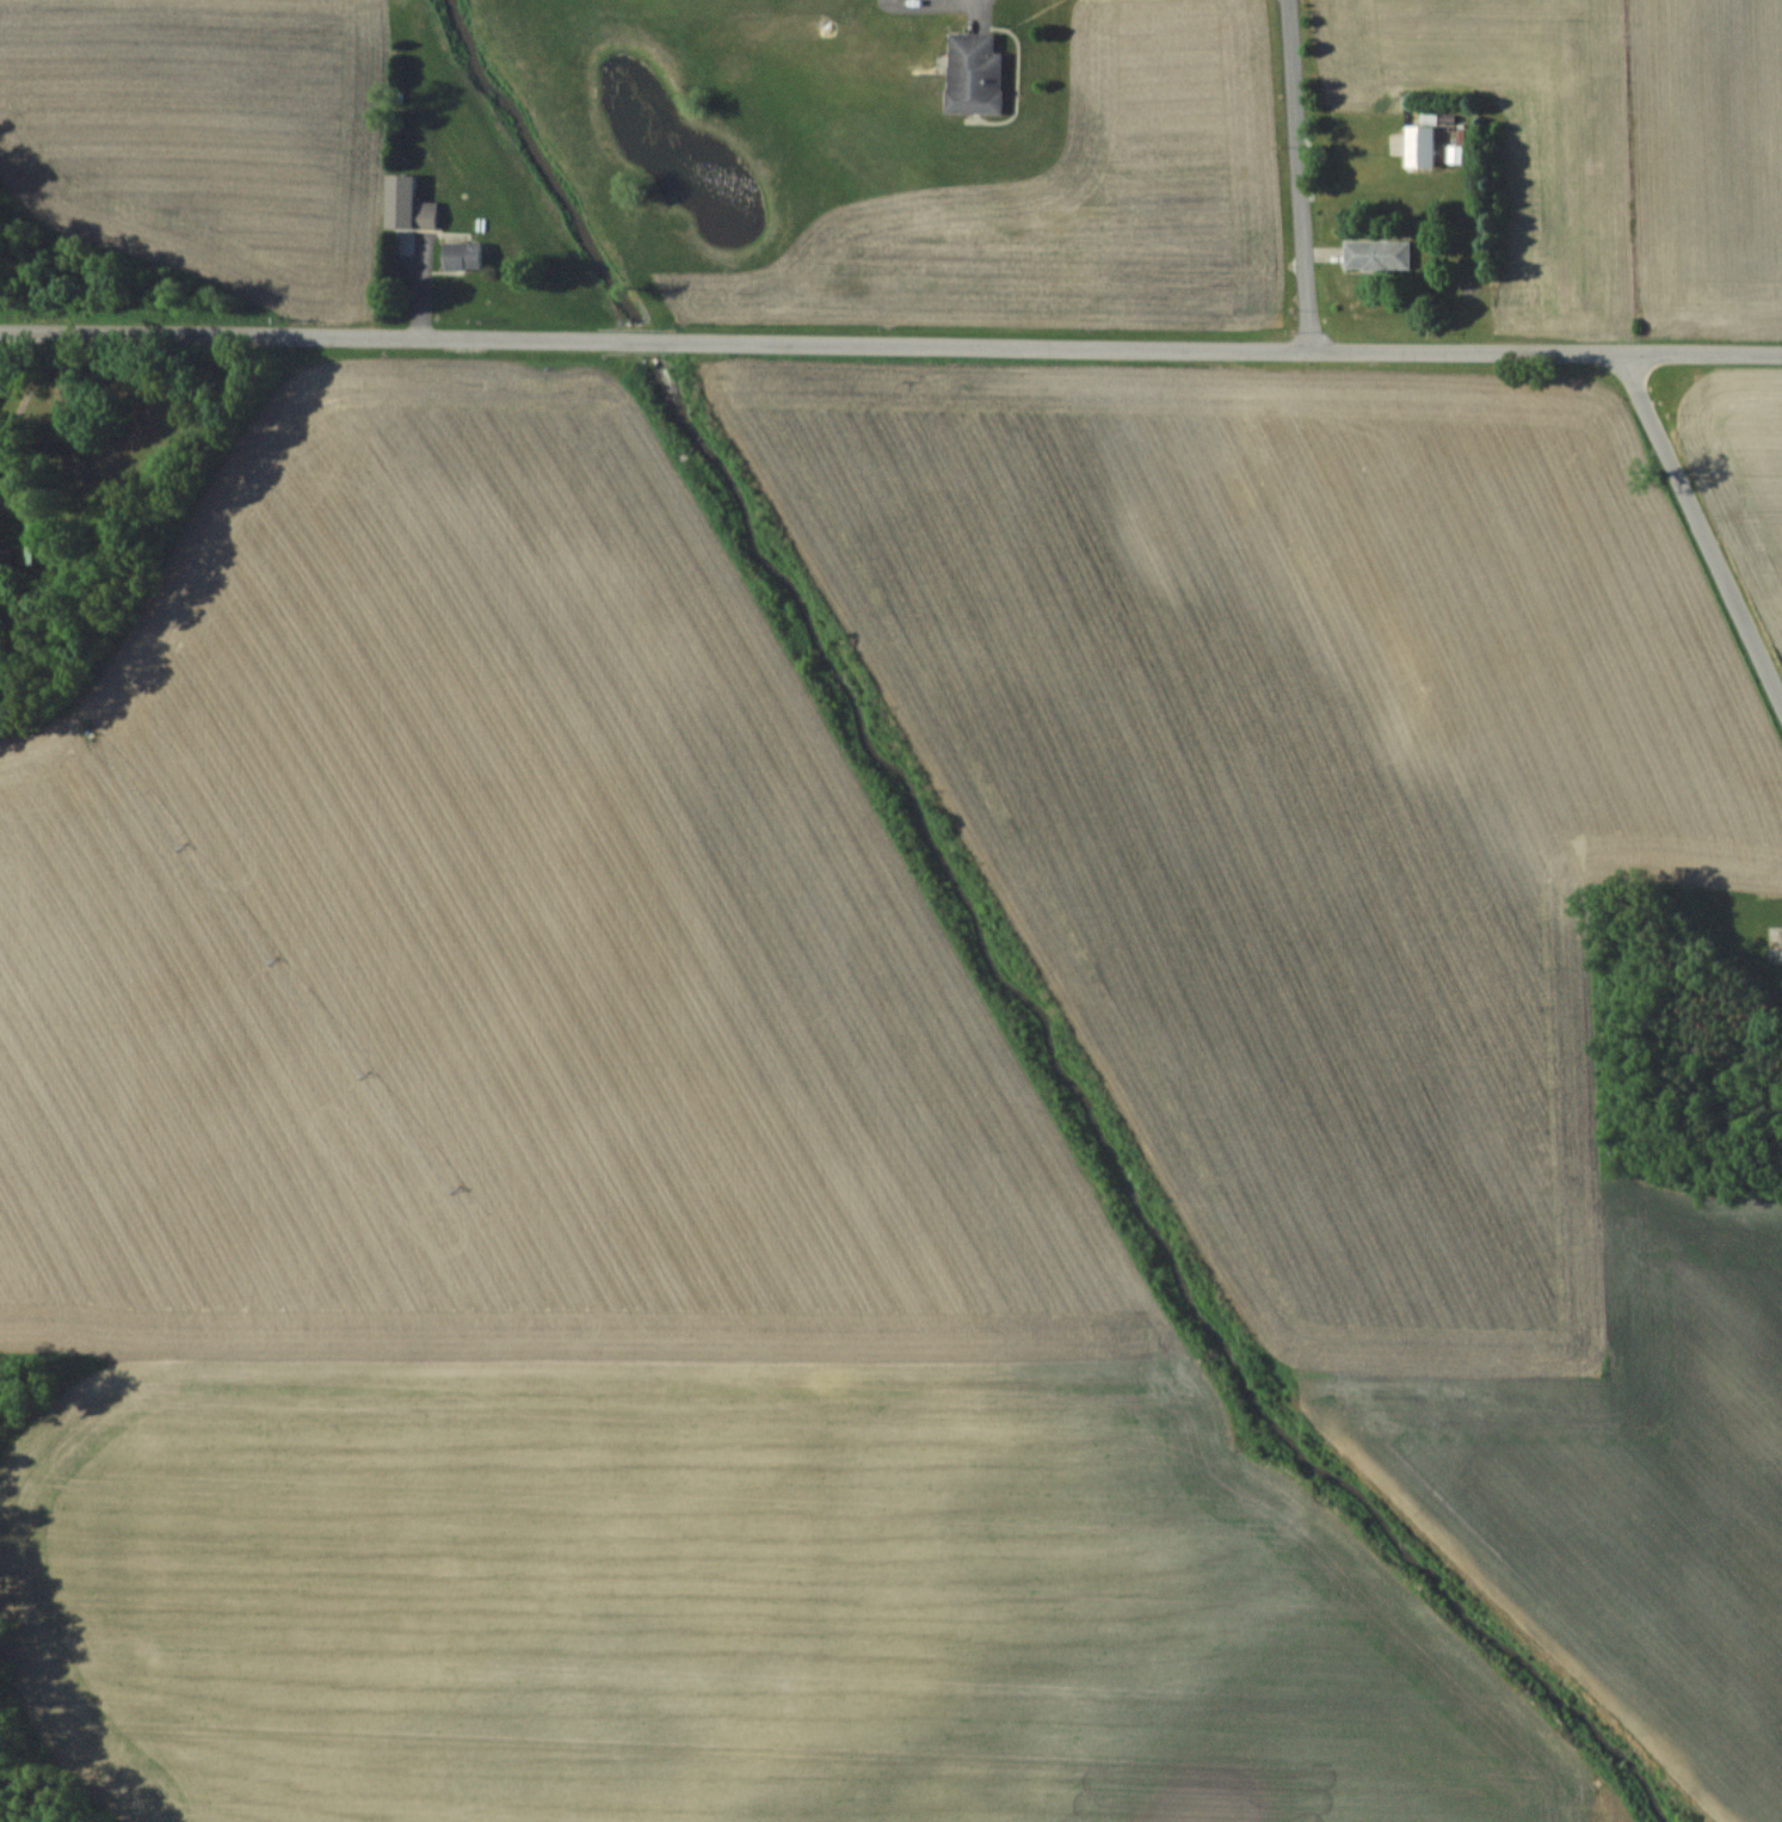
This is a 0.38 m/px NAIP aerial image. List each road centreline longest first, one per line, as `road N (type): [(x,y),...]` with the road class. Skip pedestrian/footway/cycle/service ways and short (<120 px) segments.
road 1 (residential): [(1781,354),(0,335)]
road 2 (residential): [(1781,695),(1615,352)]
road 3 (residential): [(1312,353),(1290,0)]

